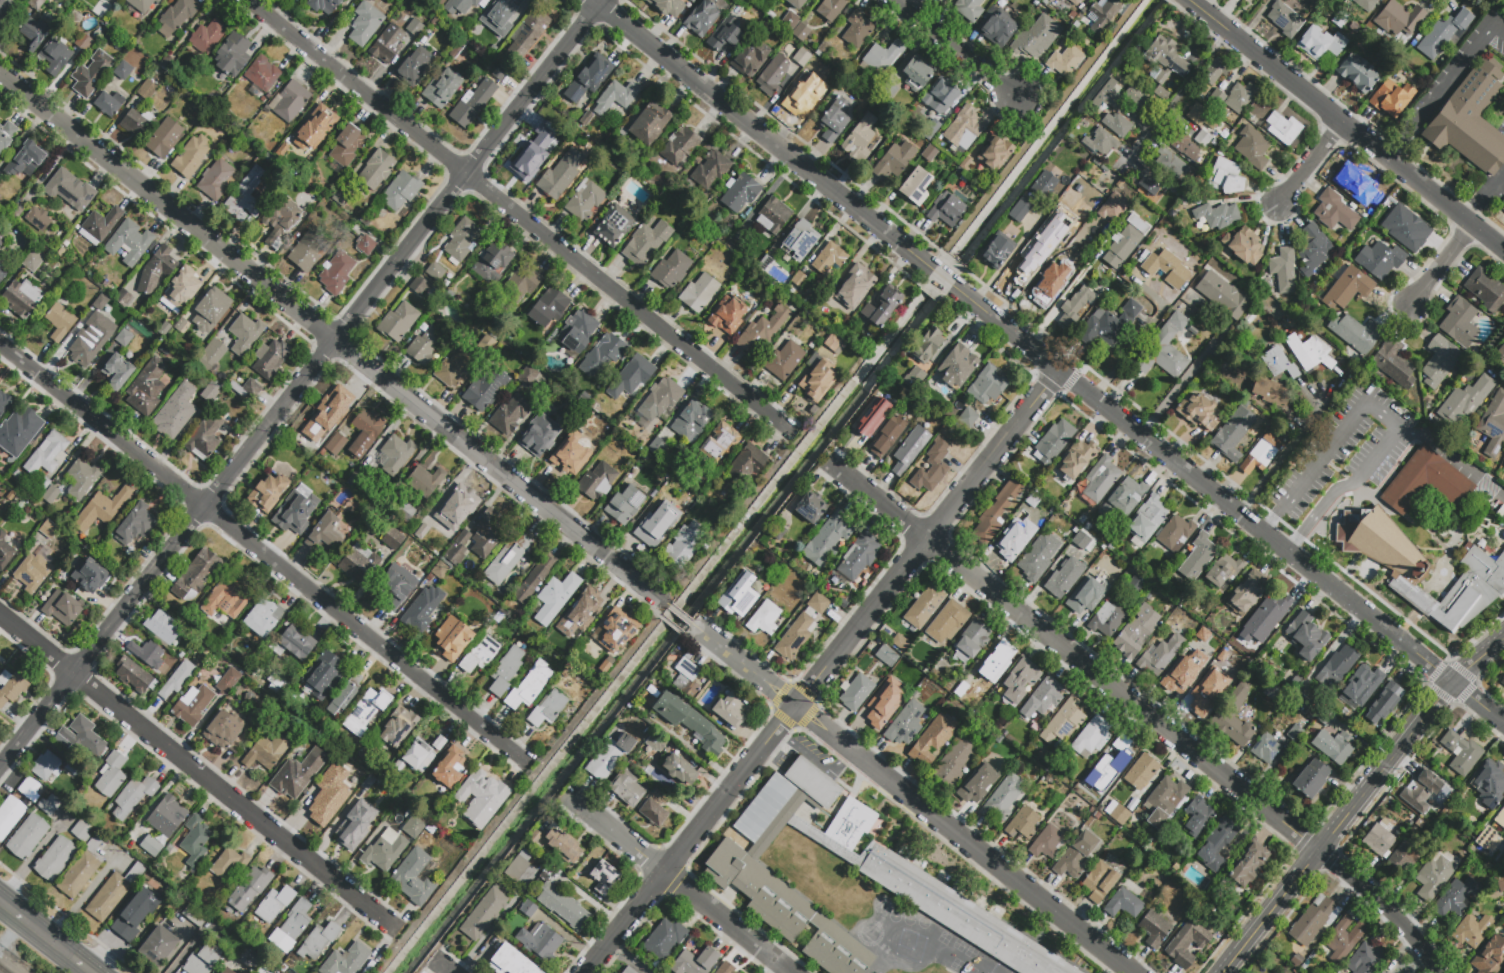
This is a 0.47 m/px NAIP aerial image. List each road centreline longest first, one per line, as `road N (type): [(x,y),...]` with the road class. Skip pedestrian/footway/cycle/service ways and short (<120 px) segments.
road 1 (residential): [(0,768),(604,0)]
road 2 (residential): [(0,74),(669,606)]
road 3 (residential): [(830,463),(1394,913),(1437,972)]
road 4 (residential): [(586,972),(1059,370)]
road 5 (residential): [(246,0),(797,436)]
road 6 (residential): [(0,344),(524,761)]
road 7 (residential): [(952,286),(1453,682)]
road 8 (residential): [(0,615),(392,931)]
road 9 (residential): [(592,0),(933,271)]
road 10 (residential): [(797,706),(1132,972)]
road 11 (residential): [(1190,0),(1503,250)]
road 12 (residential): [(789,972),(563,795)]
road 13 (tertiary): [(1316,849),(1453,682)]
road 14 (residential): [(1121,171),(1225,28)]
road 15 (residential): [(894,0),(1016,97)]
road 16 (tertiary): [(1222,972),(1316,849)]
road 17 (residential): [(690,623),(797,706)]

